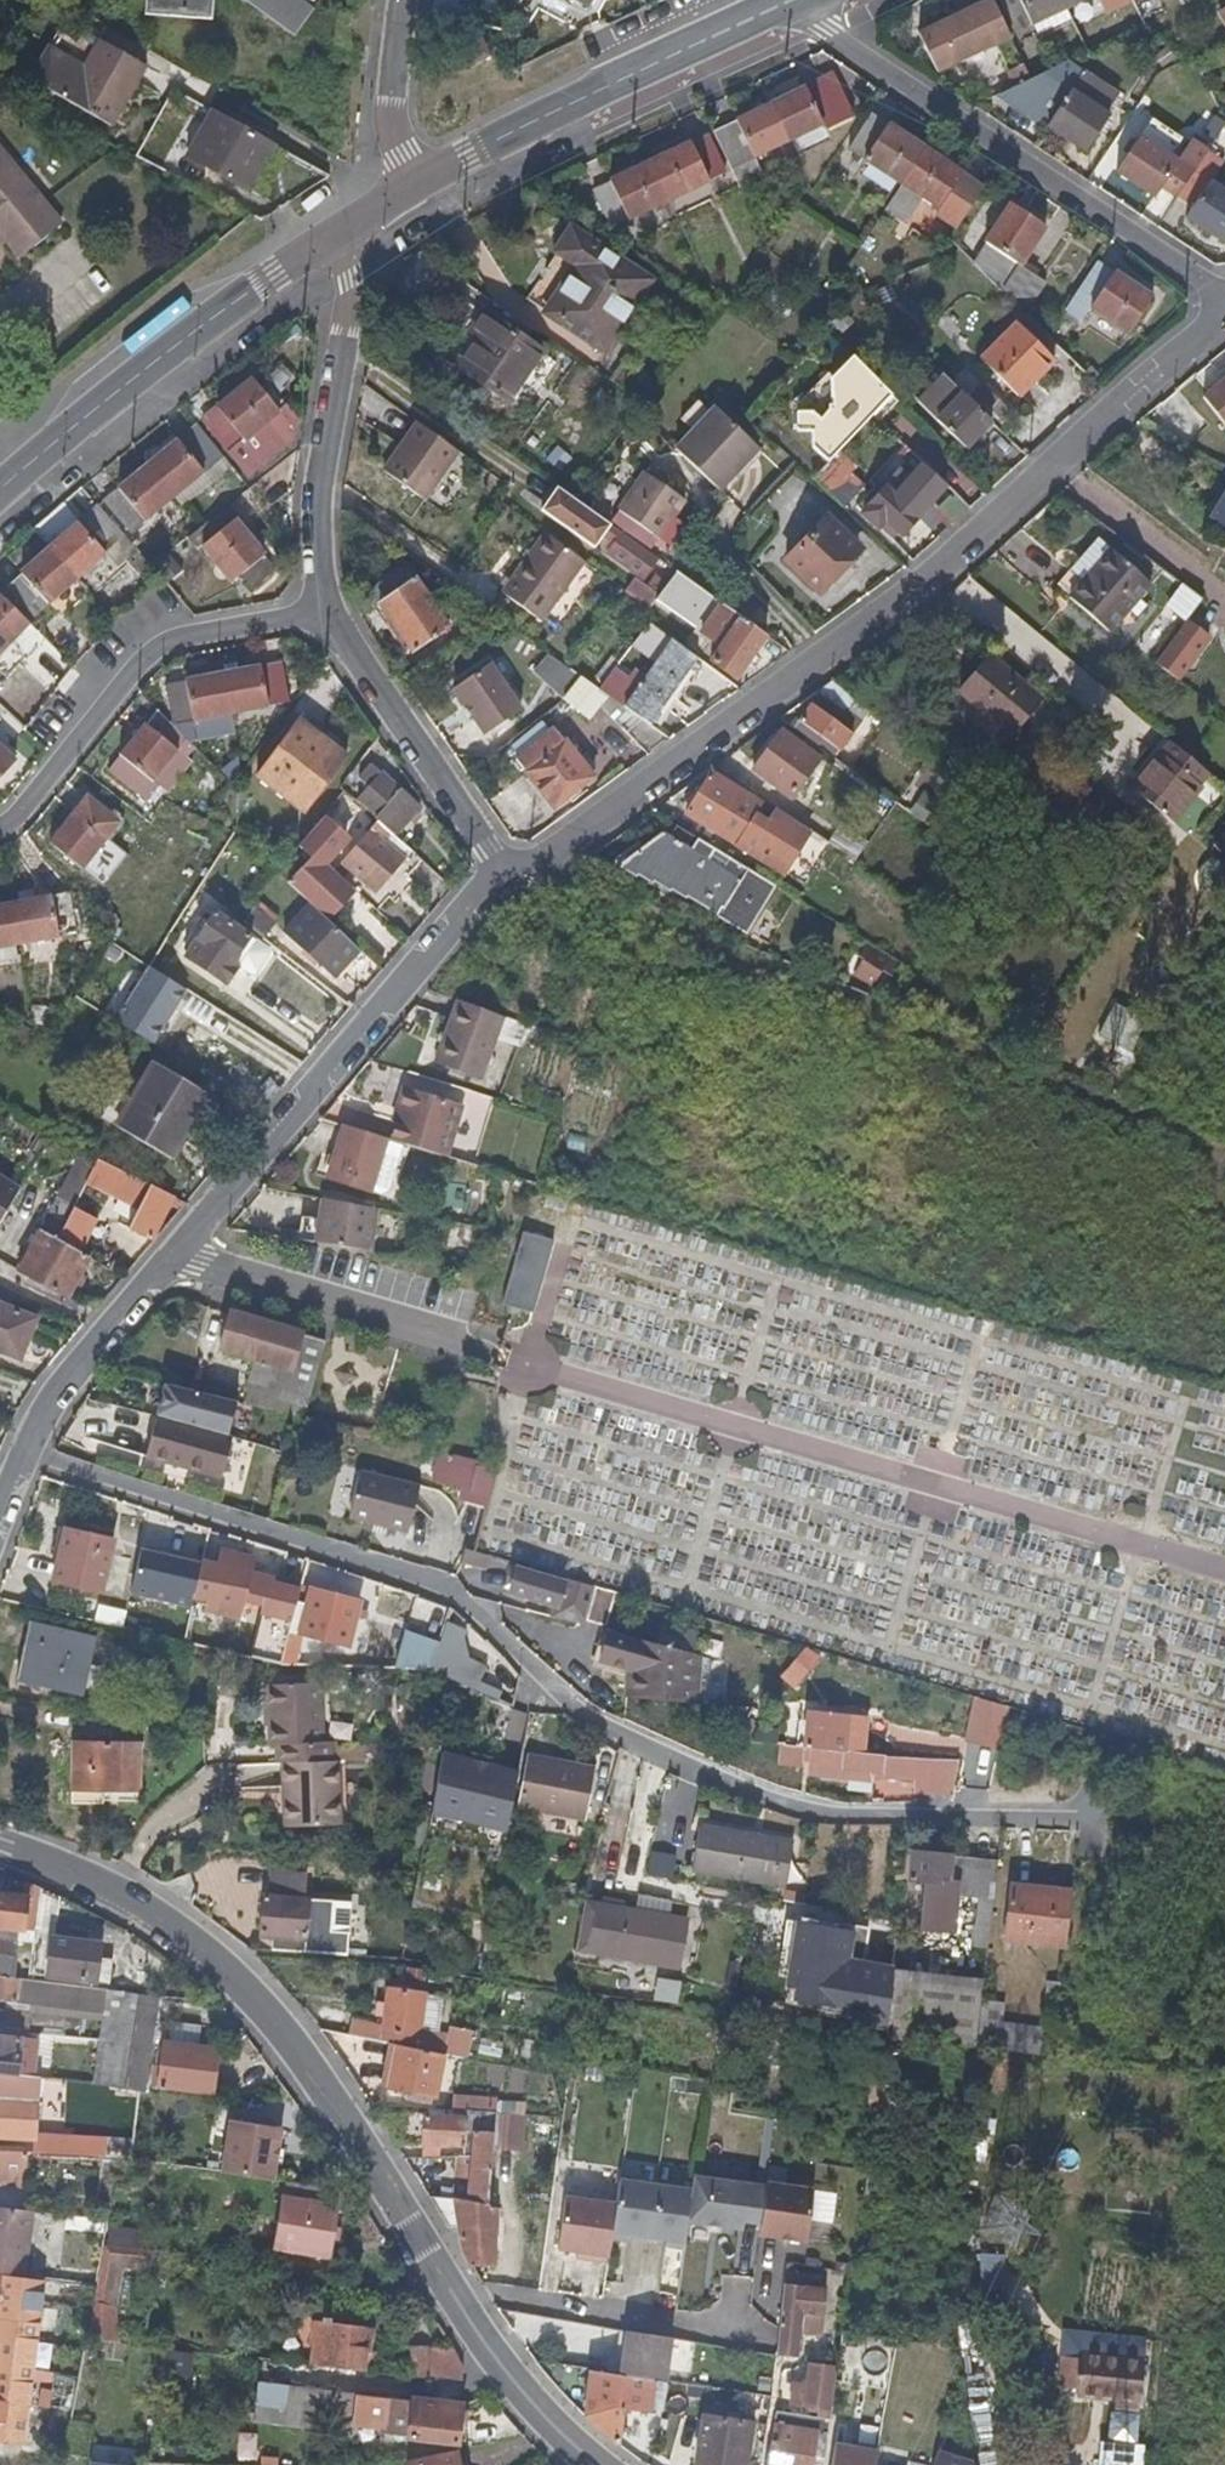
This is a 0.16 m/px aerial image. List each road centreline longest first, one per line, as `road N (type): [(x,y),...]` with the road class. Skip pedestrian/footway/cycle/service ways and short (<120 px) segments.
road 1 (residential): [(15,1455),(438,1582),(598,1721),(671,1760),(823,1815),(1101,1821)]
road 2 (residential): [(1224,315),(912,589),(779,691),(507,871)]
road 3 (tertiary): [(596,2464),(492,2354),(258,2002),(166,1923),(0,1844)]
road 4 (track): [(1224,1184),(1212,1158),(1191,1143),(882,1012),(552,882),(507,871)]
road 5 (residential): [(15,1455),(68,1365),(472,898),(507,871)]
road 6 (residential): [(808,0),(829,31),(1224,300)]
road 7 (secondary): [(417,186),(544,117),(800,0)]
road 8 (secondary): [(0,491),(179,344),(336,236)]
road 9 (residential): [(0,826),(35,798),(137,666),(164,643),(332,610)]
road 10 (residential): [(332,610),(320,482),(351,304),(336,236)]
road 11 (residential): [(507,871),(332,610)]
road 12 (residential): [(417,186),(392,131),(390,105),(404,0)]

